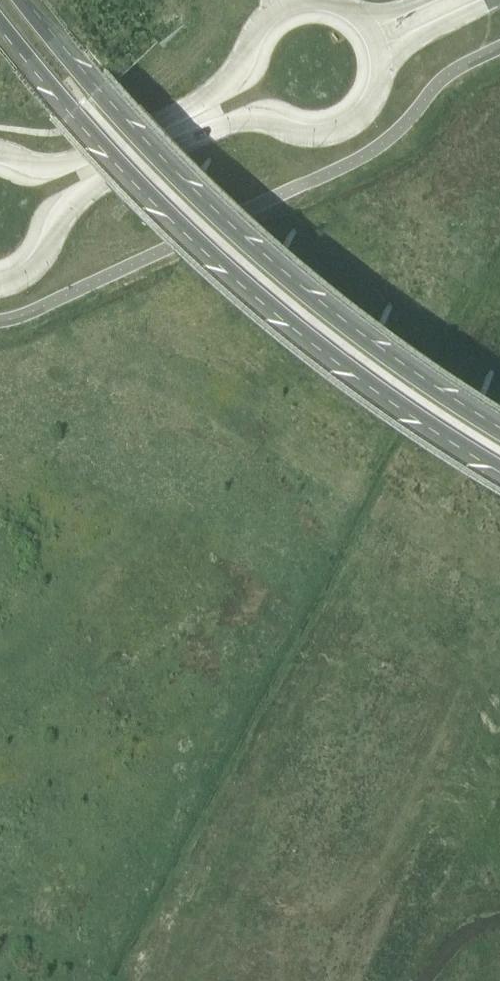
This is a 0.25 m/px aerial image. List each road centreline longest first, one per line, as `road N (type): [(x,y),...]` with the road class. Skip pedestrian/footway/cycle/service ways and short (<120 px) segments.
road 1 (primary): [(0,19),(120,163),(257,291),(499,465)]
road 2 (primary): [(499,427),(367,339),(198,199),(93,93),(17,0)]
road 3 (primary): [(0,285),(34,268),(72,201),(229,124),(263,119),(311,135),(345,126),(372,100),(380,61)]
road 4 (primary): [(294,2),(258,25),(234,74),(203,99),(68,163),(45,166),(0,152)]
road 5 (primary): [(380,61),(490,0)]

